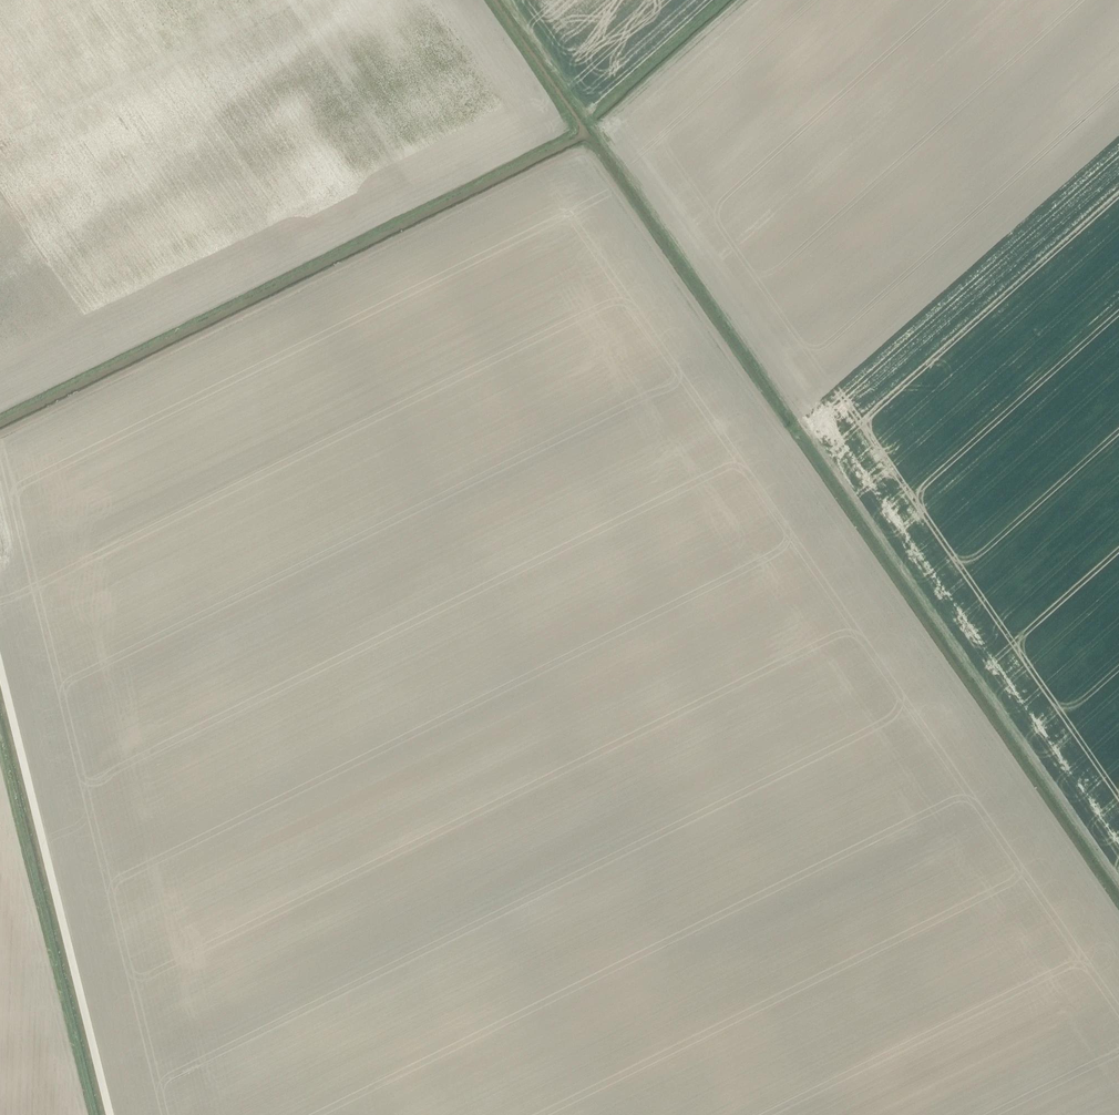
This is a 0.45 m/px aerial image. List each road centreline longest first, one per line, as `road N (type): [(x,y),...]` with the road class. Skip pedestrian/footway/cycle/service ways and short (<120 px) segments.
road 1 (unclassified): [(108,1114),(0,675)]

